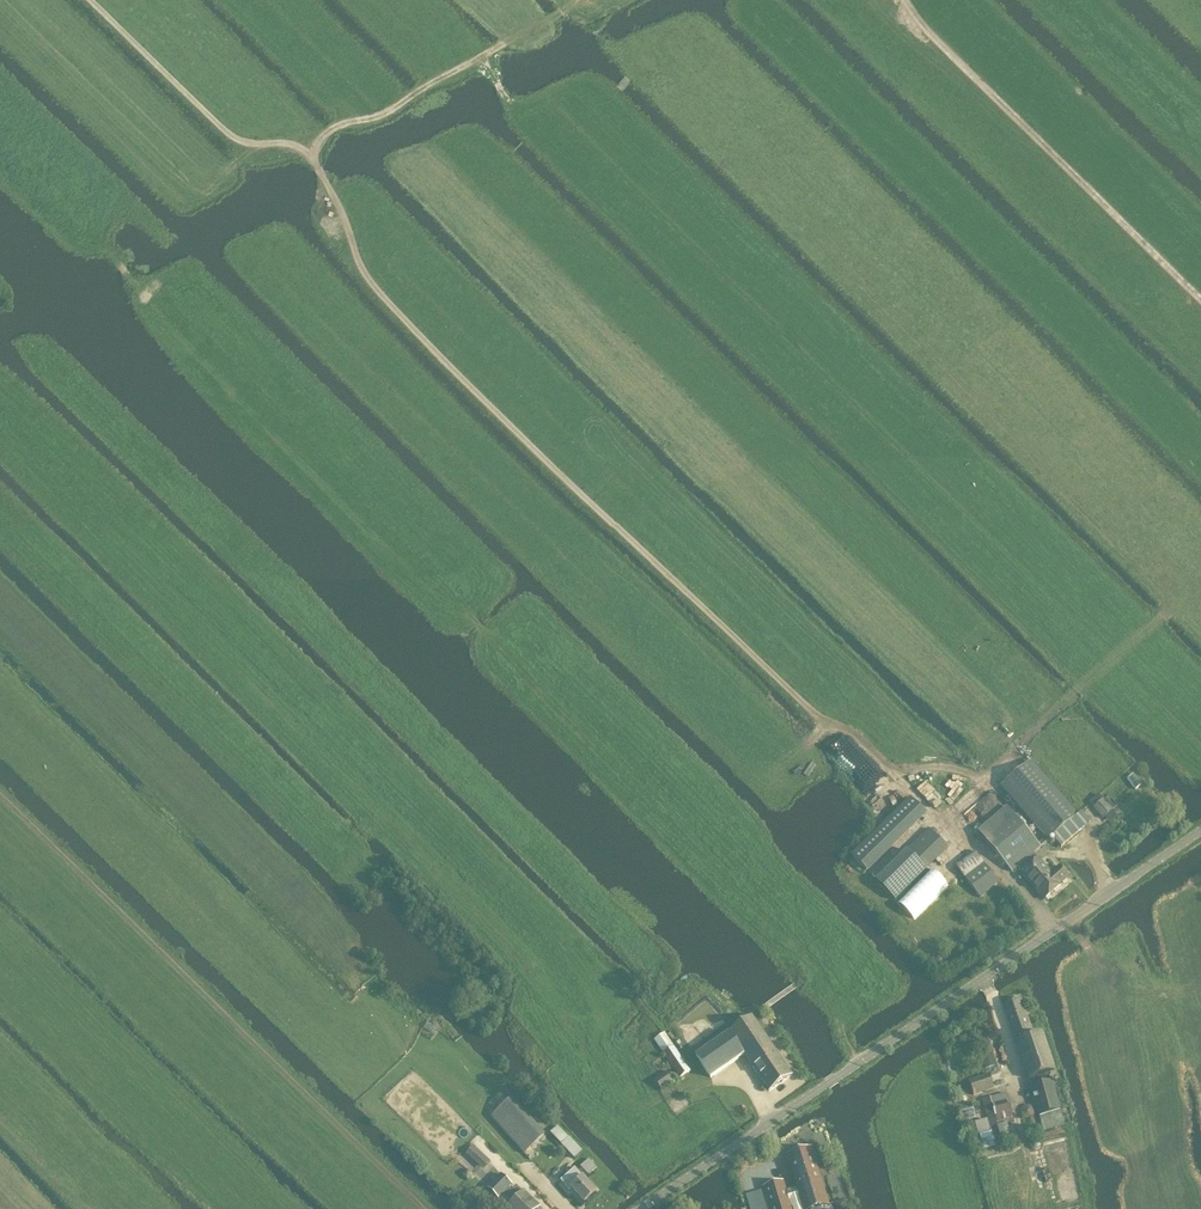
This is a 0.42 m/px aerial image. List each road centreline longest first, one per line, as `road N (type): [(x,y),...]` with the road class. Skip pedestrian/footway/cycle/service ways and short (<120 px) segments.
road 1 (track): [(972,837),(928,809),(850,732),(819,717),(585,498),(377,287),(302,145),(236,140),(92,0)]
road 2 (tertiary): [(1200,826),(640,1208)]
road 3 (track): [(1200,297),(921,24),(907,0)]
road 4 (track): [(1144,1208),(1093,966),(1156,996),(1200,986)]

